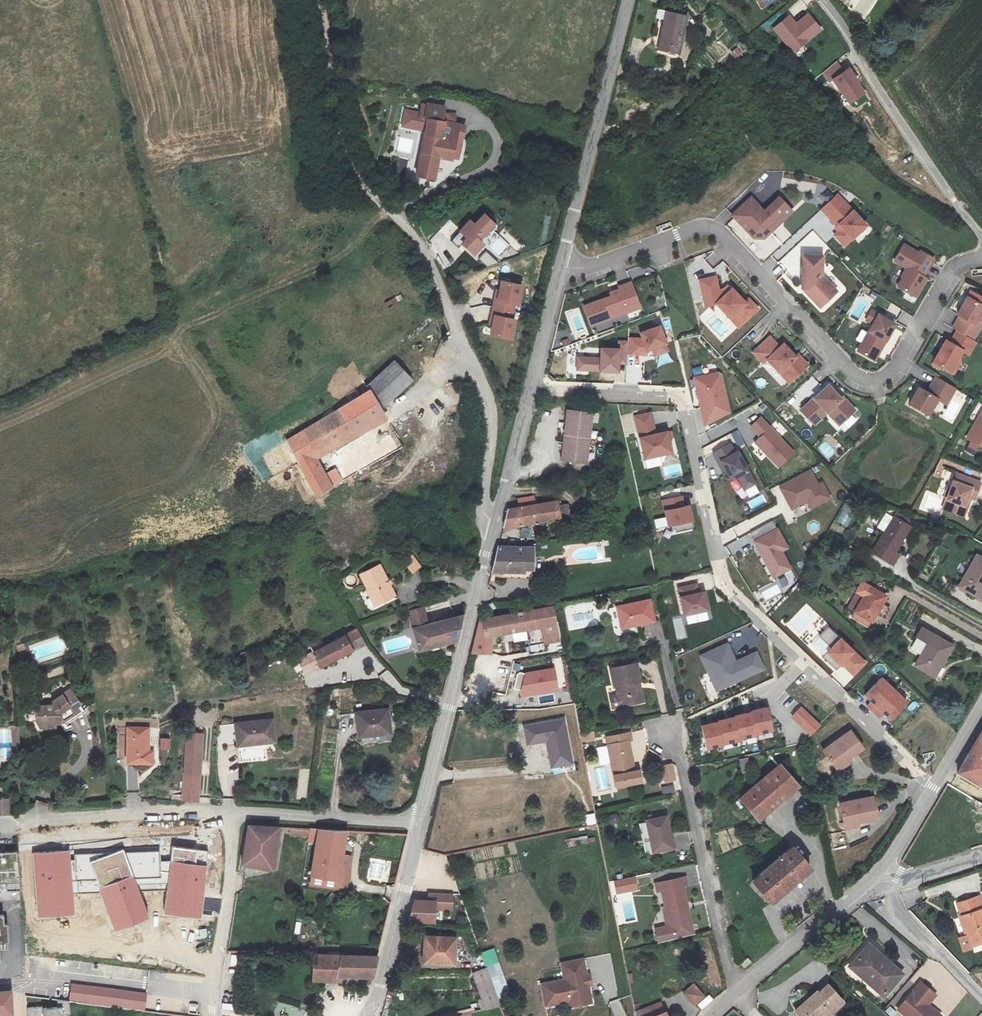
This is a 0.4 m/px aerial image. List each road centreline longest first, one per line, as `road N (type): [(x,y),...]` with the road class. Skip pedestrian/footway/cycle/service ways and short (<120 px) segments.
road 1 (residential): [(529,391),(680,399),(727,591),(935,786)]
road 2 (unclassified): [(496,523),(483,503),(487,394),(423,247),(366,188),(347,154),(316,0)]
road 3 (residential): [(561,267),(586,267),(701,226),(715,228),(851,371),(870,380),(898,365),(954,266),(981,258)]
road 4 (unclassified): [(415,837),(496,523)]
road 5 (unclassified): [(981,236),(824,0)]
road 6 (residential): [(667,732),(678,748),(735,999)]
road 7 (unclassified): [(561,267),(629,0)]
road 8 (residential): [(231,811),(0,825)]
road 9 (residential): [(231,811),(211,1015)]
road 10 (residential): [(883,868),(735,999)]
road 11 (residential): [(415,837),(231,811)]
road 12 (unclassified): [(380,985),(415,837)]
road 13 (unclassified): [(496,523),(529,391)]
road 14 (unclassified): [(529,391),(561,267)]

